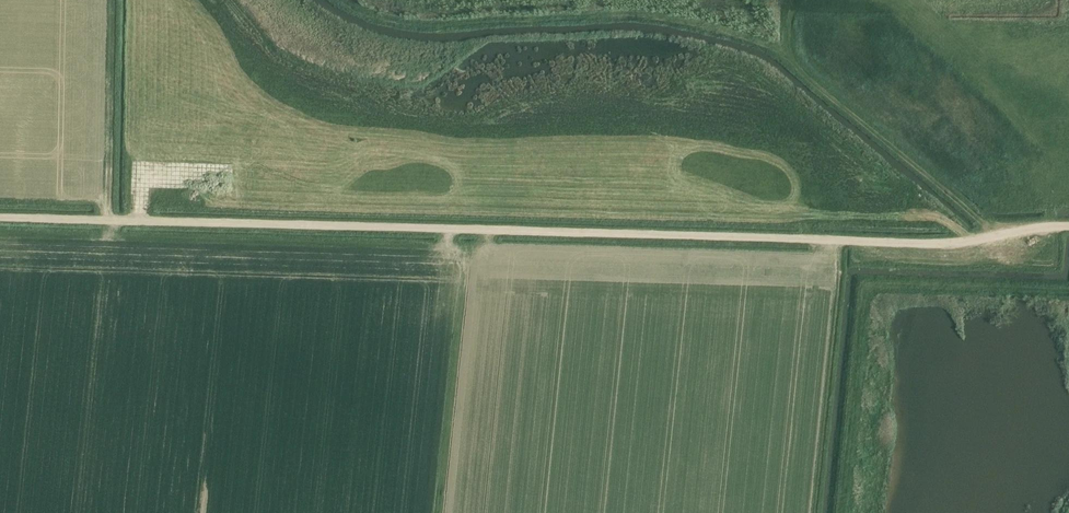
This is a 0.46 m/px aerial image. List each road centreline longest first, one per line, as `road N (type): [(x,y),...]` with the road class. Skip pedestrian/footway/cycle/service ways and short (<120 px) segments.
road 1 (track): [(0,218),(927,246),(1068,230)]
road 2 (track): [(990,234),(796,72),(790,0)]
road 3 (track): [(107,220),(113,0)]

